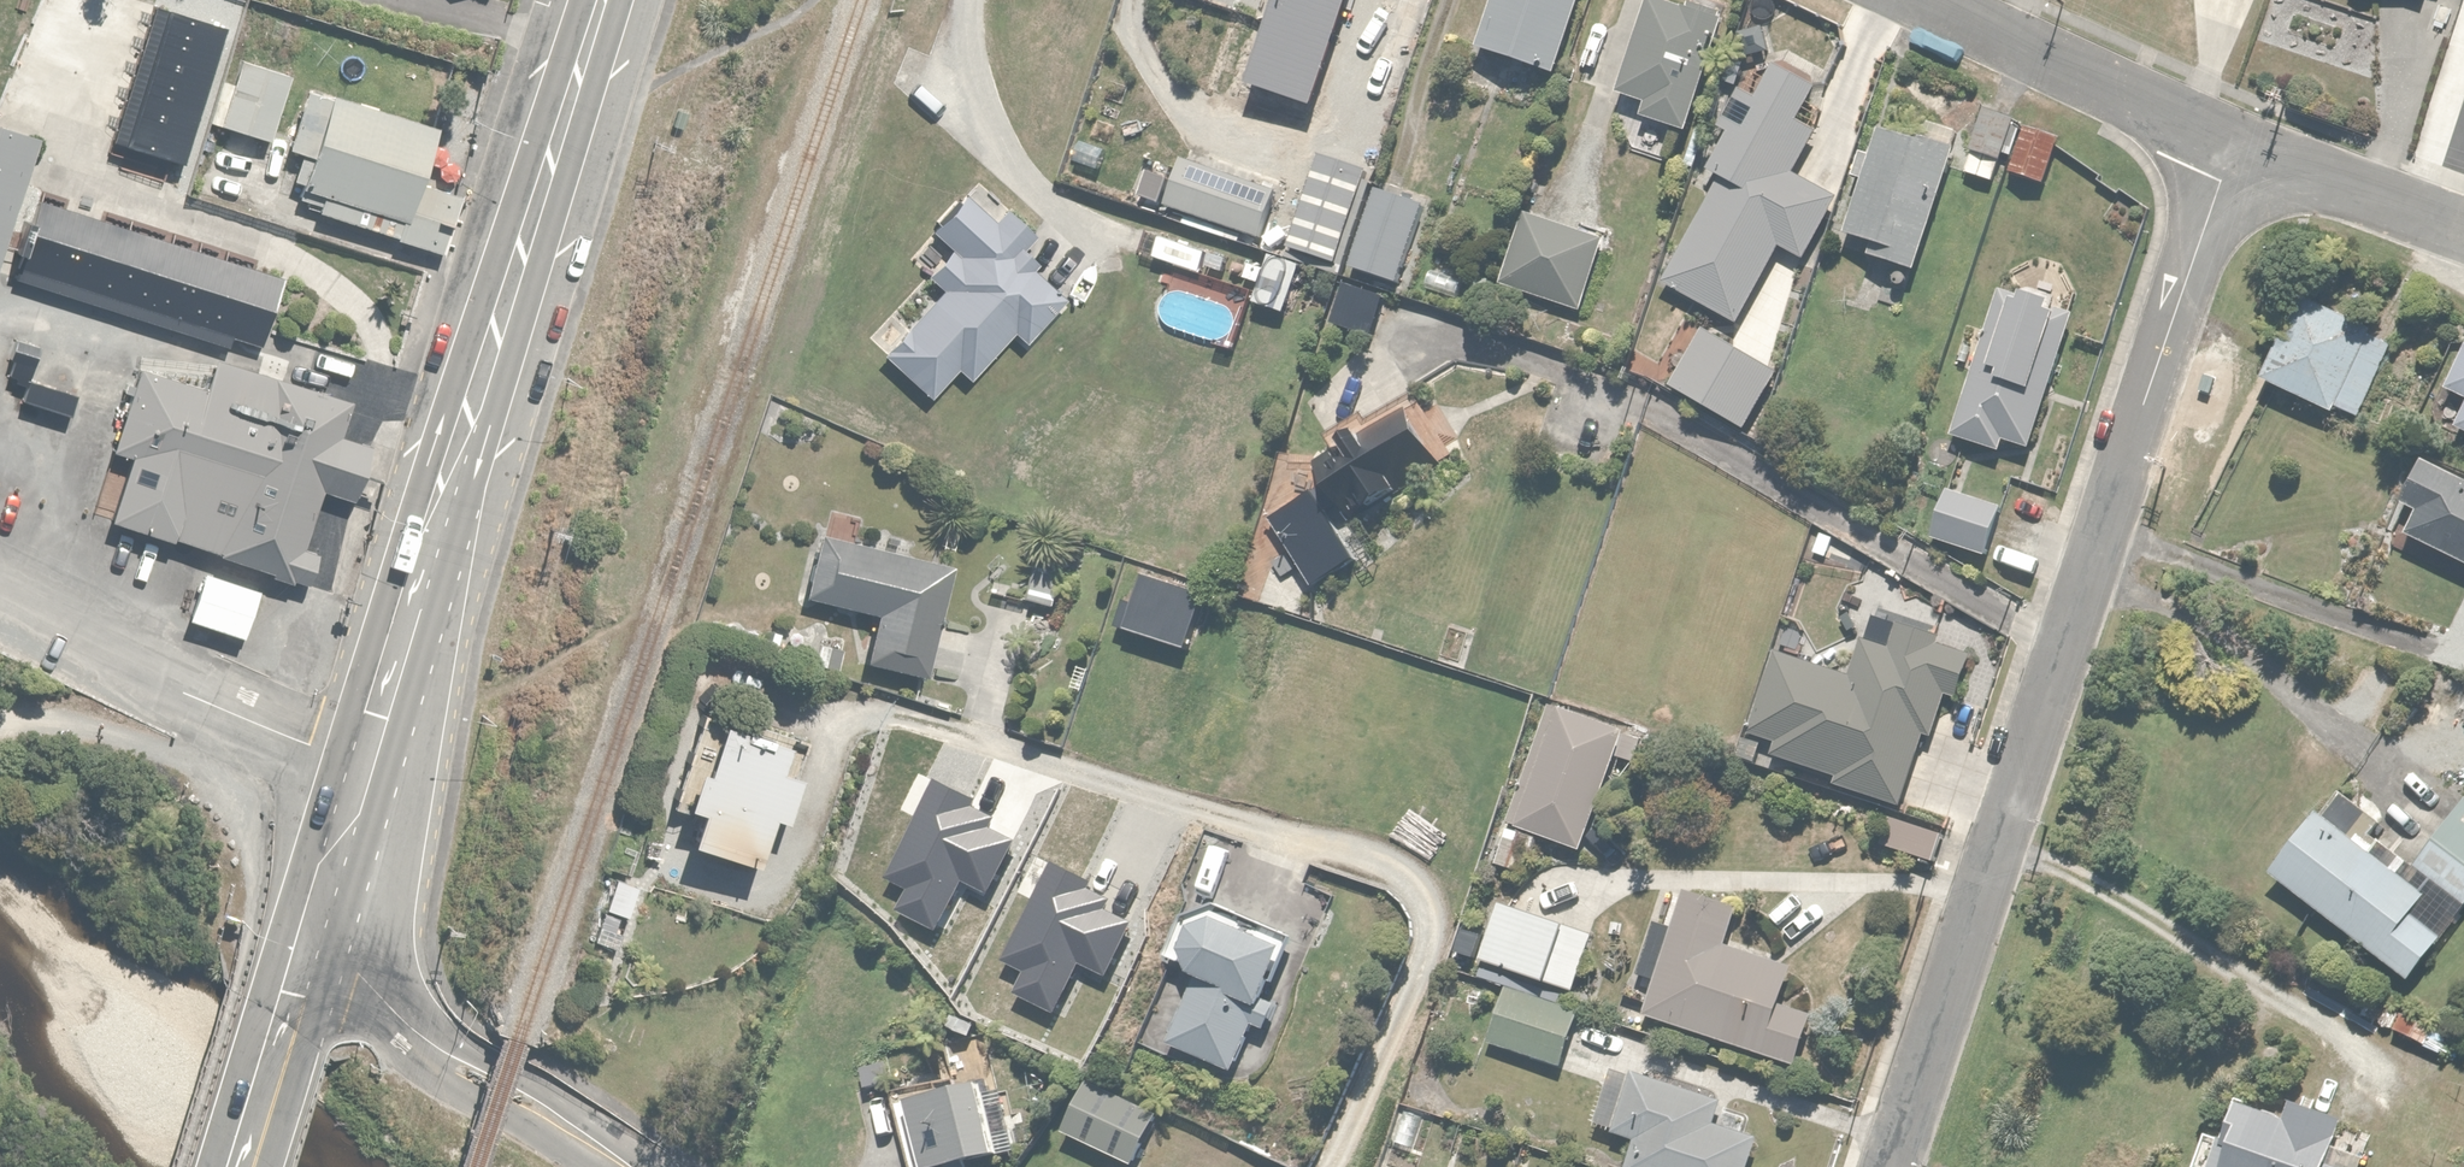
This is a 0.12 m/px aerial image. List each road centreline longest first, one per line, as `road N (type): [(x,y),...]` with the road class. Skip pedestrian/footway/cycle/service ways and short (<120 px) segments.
road 1 (residential): [(2229,136),(1891,1166)]
road 2 (primary): [(317,962),(606,0)]
road 3 (tertiary): [(317,962),(358,973),(462,1068),(628,1166)]
road 4 (unclassified): [(1933,0),(2229,136)]
road 5 (unclassified): [(2229,136),(2463,230)]
road 6 (primary): [(249,1166),(317,962)]

